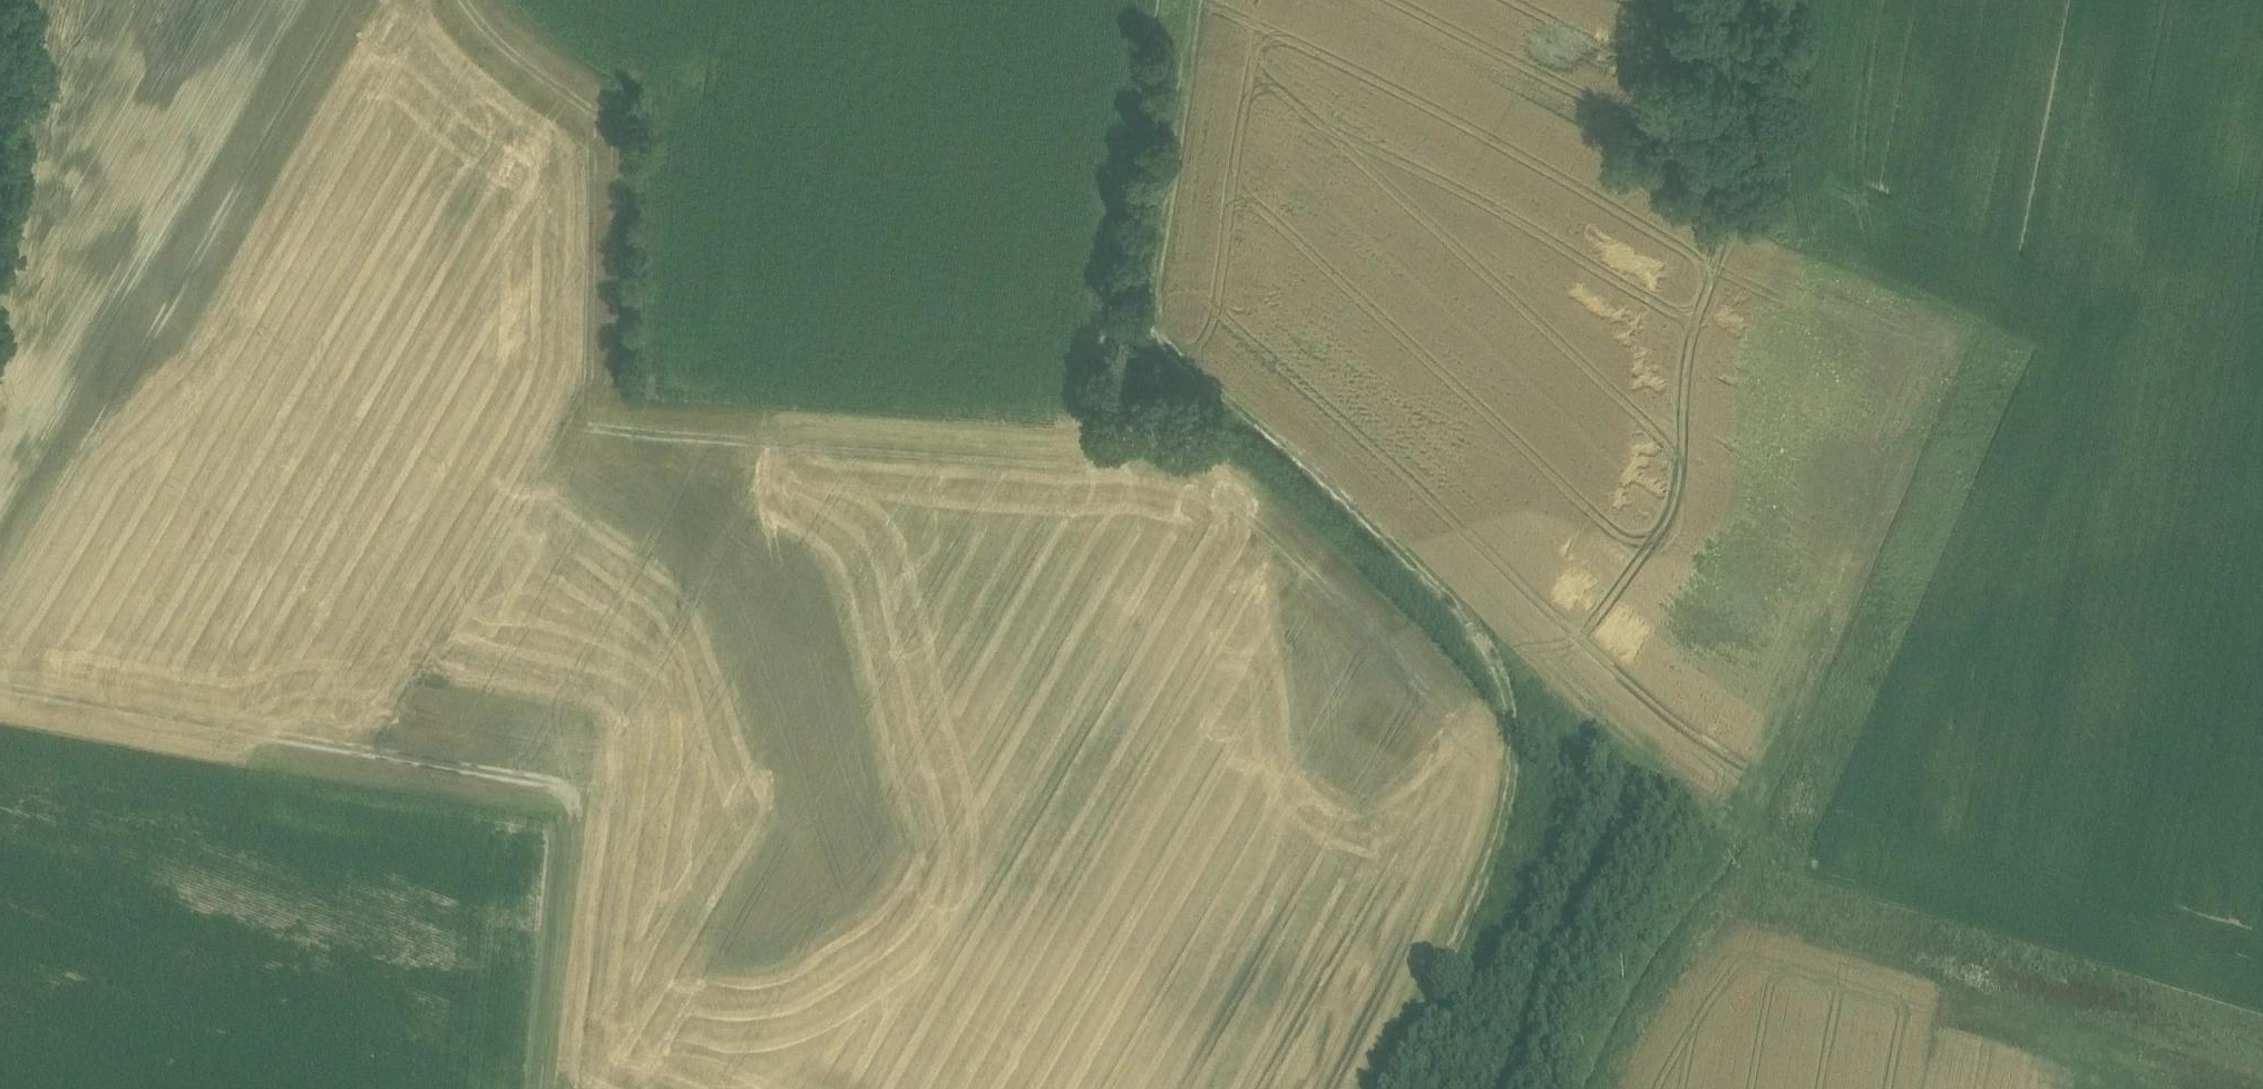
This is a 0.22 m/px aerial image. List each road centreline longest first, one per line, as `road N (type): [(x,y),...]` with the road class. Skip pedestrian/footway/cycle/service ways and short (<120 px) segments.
road 1 (track): [(1195,0),(1150,276),(1159,348),(1484,649),(1515,713),(1523,758),(1516,839),(1382,1088)]

